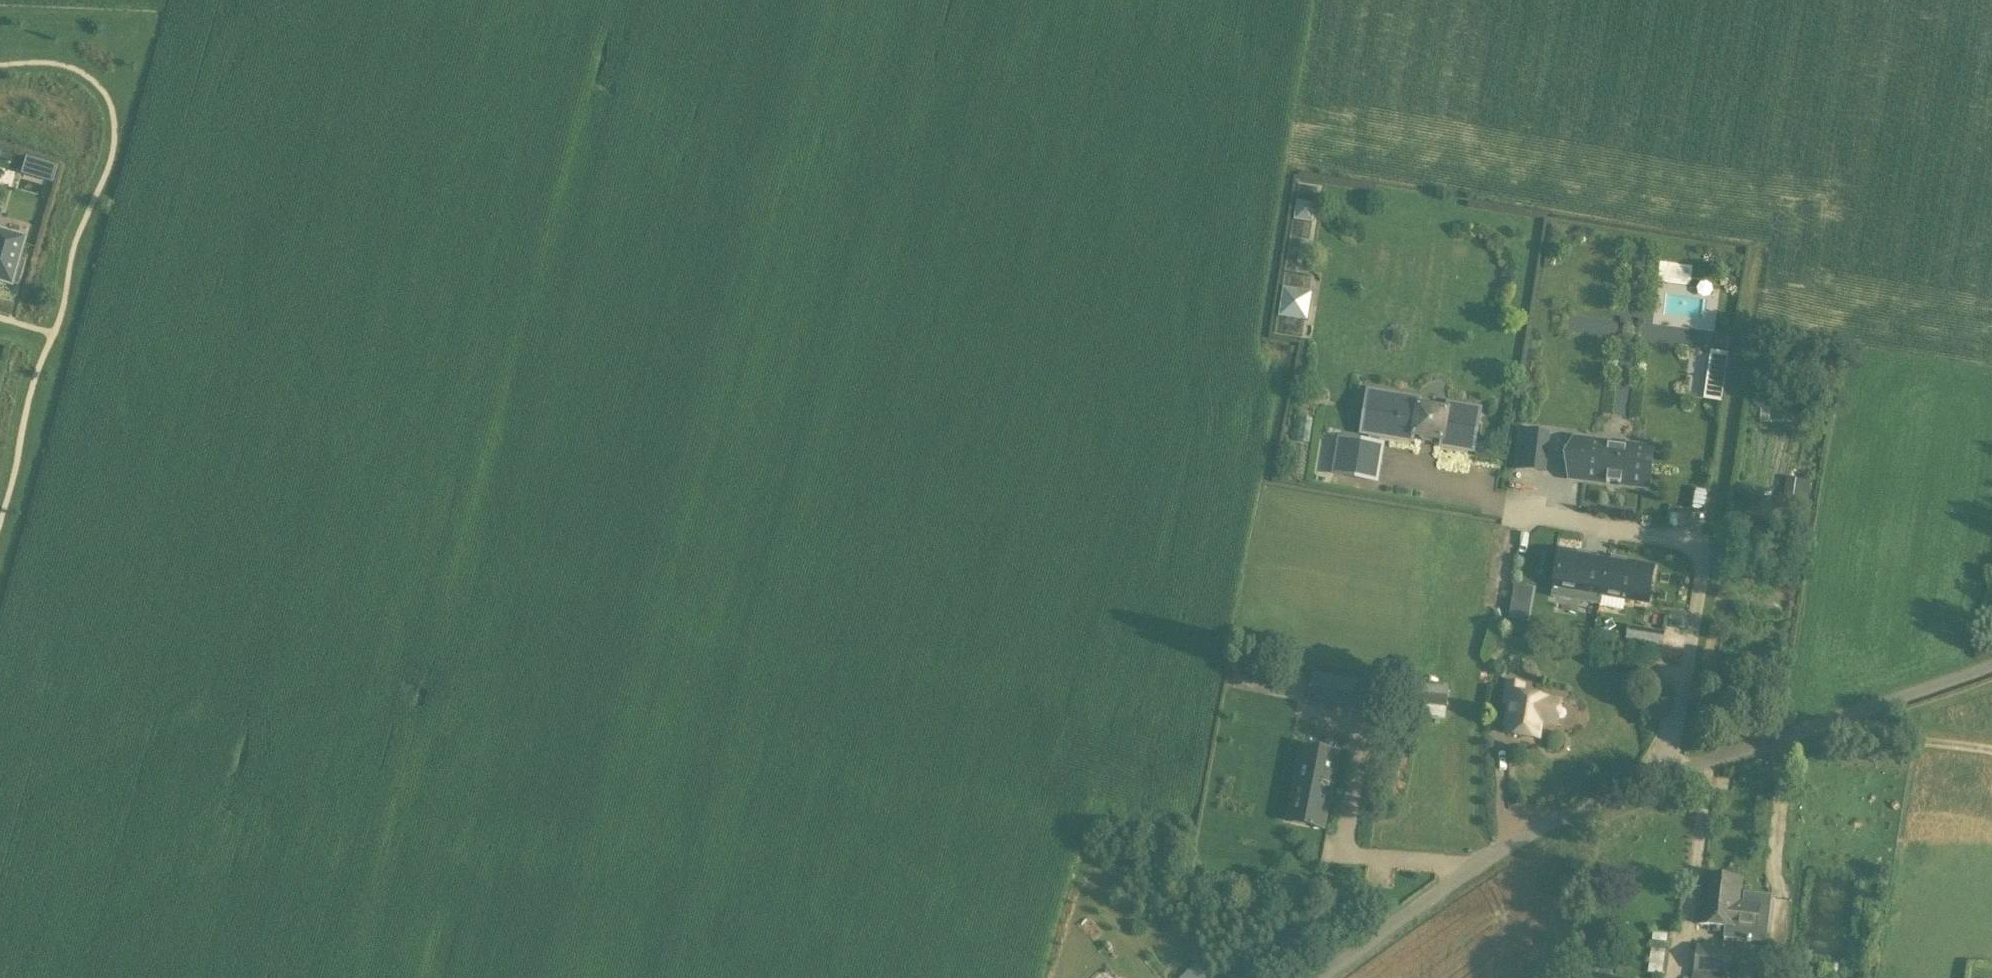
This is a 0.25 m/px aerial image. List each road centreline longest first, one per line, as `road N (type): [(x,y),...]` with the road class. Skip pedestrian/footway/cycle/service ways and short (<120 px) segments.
road 1 (unclassified): [(1317,977),(1512,843),(1564,818),(1991,666)]
road 2 (track): [(1706,544),(1716,535),(1756,251)]

